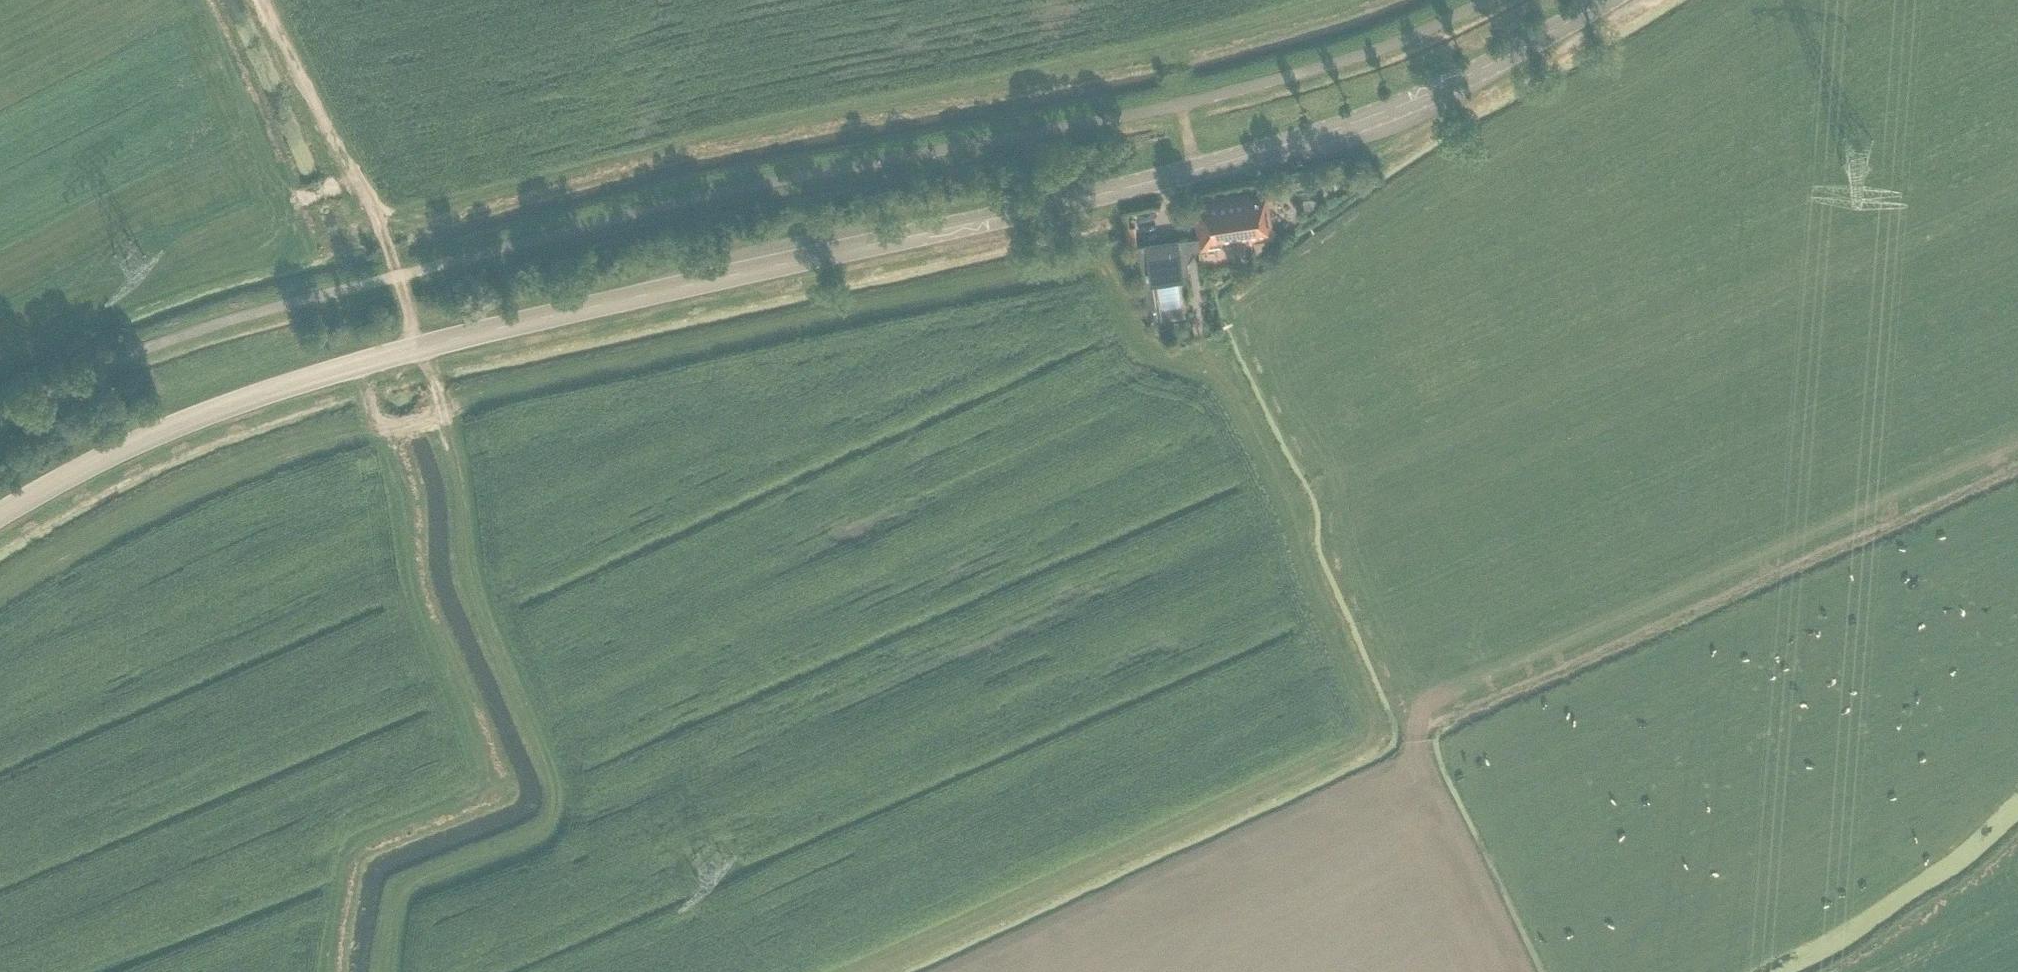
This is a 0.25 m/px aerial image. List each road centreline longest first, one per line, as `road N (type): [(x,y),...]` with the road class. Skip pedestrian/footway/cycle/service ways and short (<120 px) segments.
road 1 (secondary): [(0,514),(161,431),(314,377),(1294,144),(1456,80),(1604,0)]

